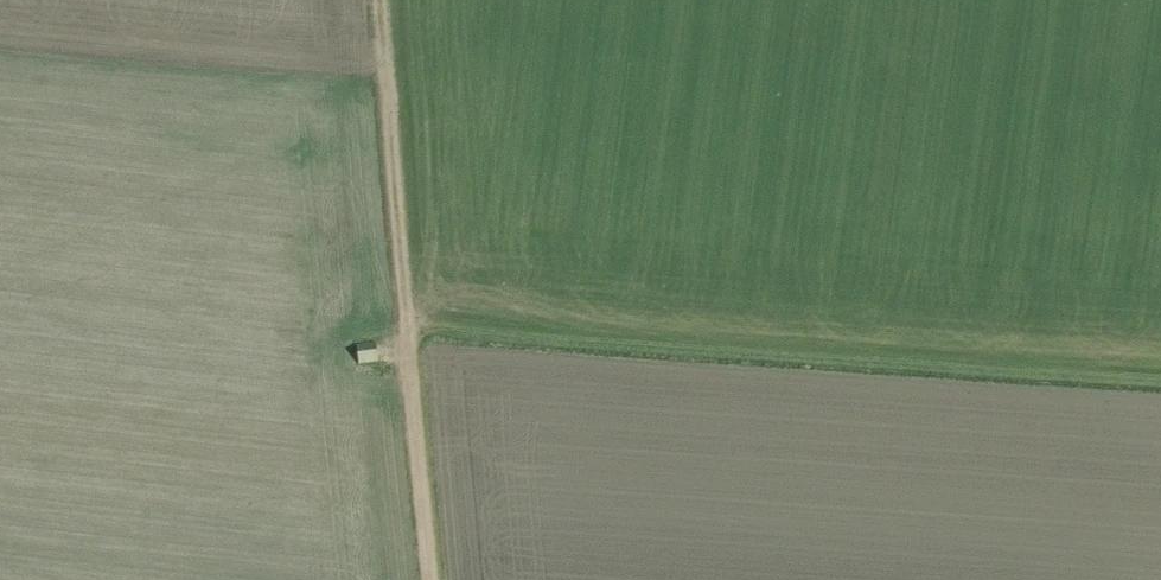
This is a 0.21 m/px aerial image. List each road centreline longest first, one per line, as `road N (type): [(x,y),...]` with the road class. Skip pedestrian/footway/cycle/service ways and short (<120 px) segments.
road 1 (track): [(431,579),(376,0)]

